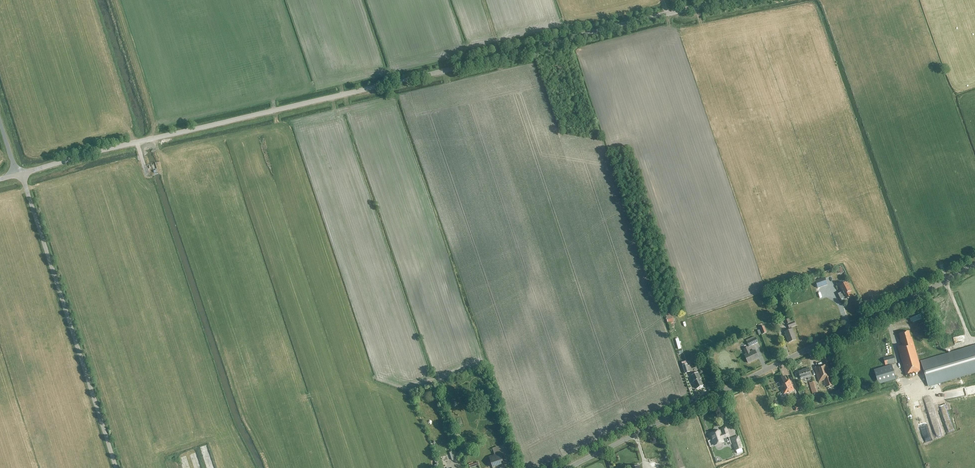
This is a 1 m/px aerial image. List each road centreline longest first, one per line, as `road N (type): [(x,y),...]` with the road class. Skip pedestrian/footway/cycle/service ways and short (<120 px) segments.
road 1 (tertiary): [(18,174),(725,0)]
road 2 (tertiary): [(566,467),(974,265)]
road 3 (unclassified): [(18,174),(116,467)]

